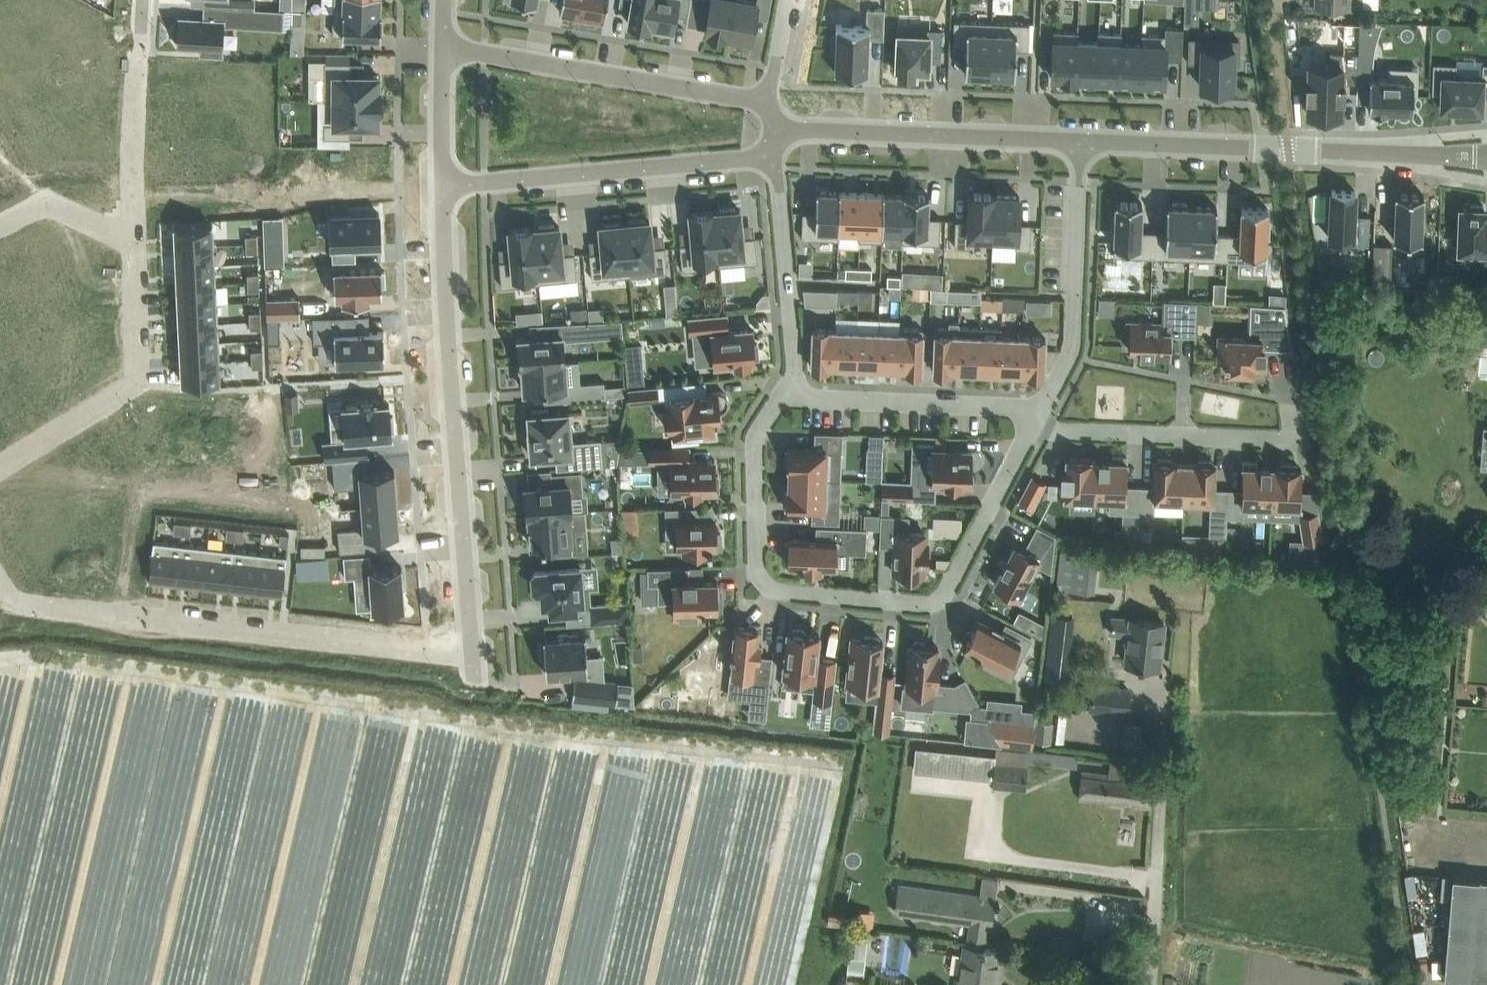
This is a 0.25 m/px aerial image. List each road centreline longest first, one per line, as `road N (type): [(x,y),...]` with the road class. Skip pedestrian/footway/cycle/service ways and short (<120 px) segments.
road 1 (residential): [(1032,430),(940,598),(776,590),(760,566),(756,441),(794,392)]
road 2 (residential): [(473,649),(130,621),(12,601),(0,580)]
road 3 (residential): [(473,649),(451,377),(447,182)]
road 4 (residential): [(1486,159),(1080,141)]
road 5 (residential): [(447,182),(737,163),(776,152)]
road 6 (residential): [(763,99),(446,48)]
road 7 (residential): [(134,238),(137,381),(0,460)]
road 8 (residential): [(1032,430),(1293,435),(1290,399)]
road 9 (residential): [(1080,141),(790,128)]
road 10 (residential): [(1080,141),(1074,360),(1043,410)]
road 11 (residential): [(794,392),(811,400),(1043,410)]
road 12 (residential): [(794,392),(776,152)]
road 13 (residential): [(141,0),(134,238)]
road 14 (unclassified): [(1154,984),(1154,788)]
road 15 (residential): [(0,226),(50,199),(134,238)]
road 16 (residential): [(447,182),(446,48)]

